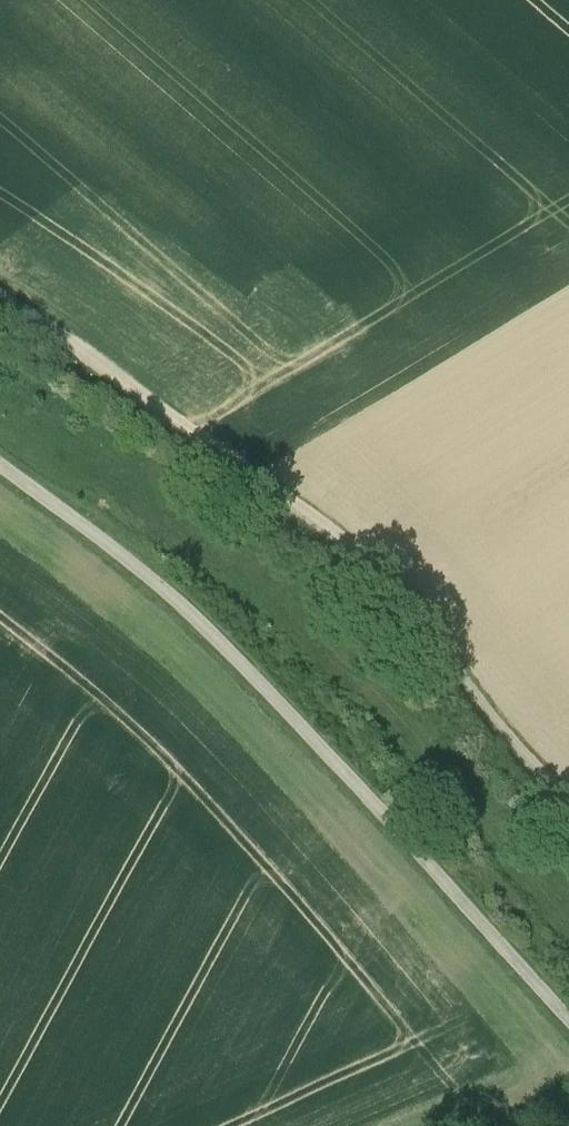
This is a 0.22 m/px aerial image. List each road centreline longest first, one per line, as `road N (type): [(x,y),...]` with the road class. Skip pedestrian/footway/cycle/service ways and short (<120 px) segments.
road 1 (unclassified): [(568,1021),(259,675),(0,468)]
road 2 (track): [(568,800),(503,734),(373,575),(242,473),(0,306)]

